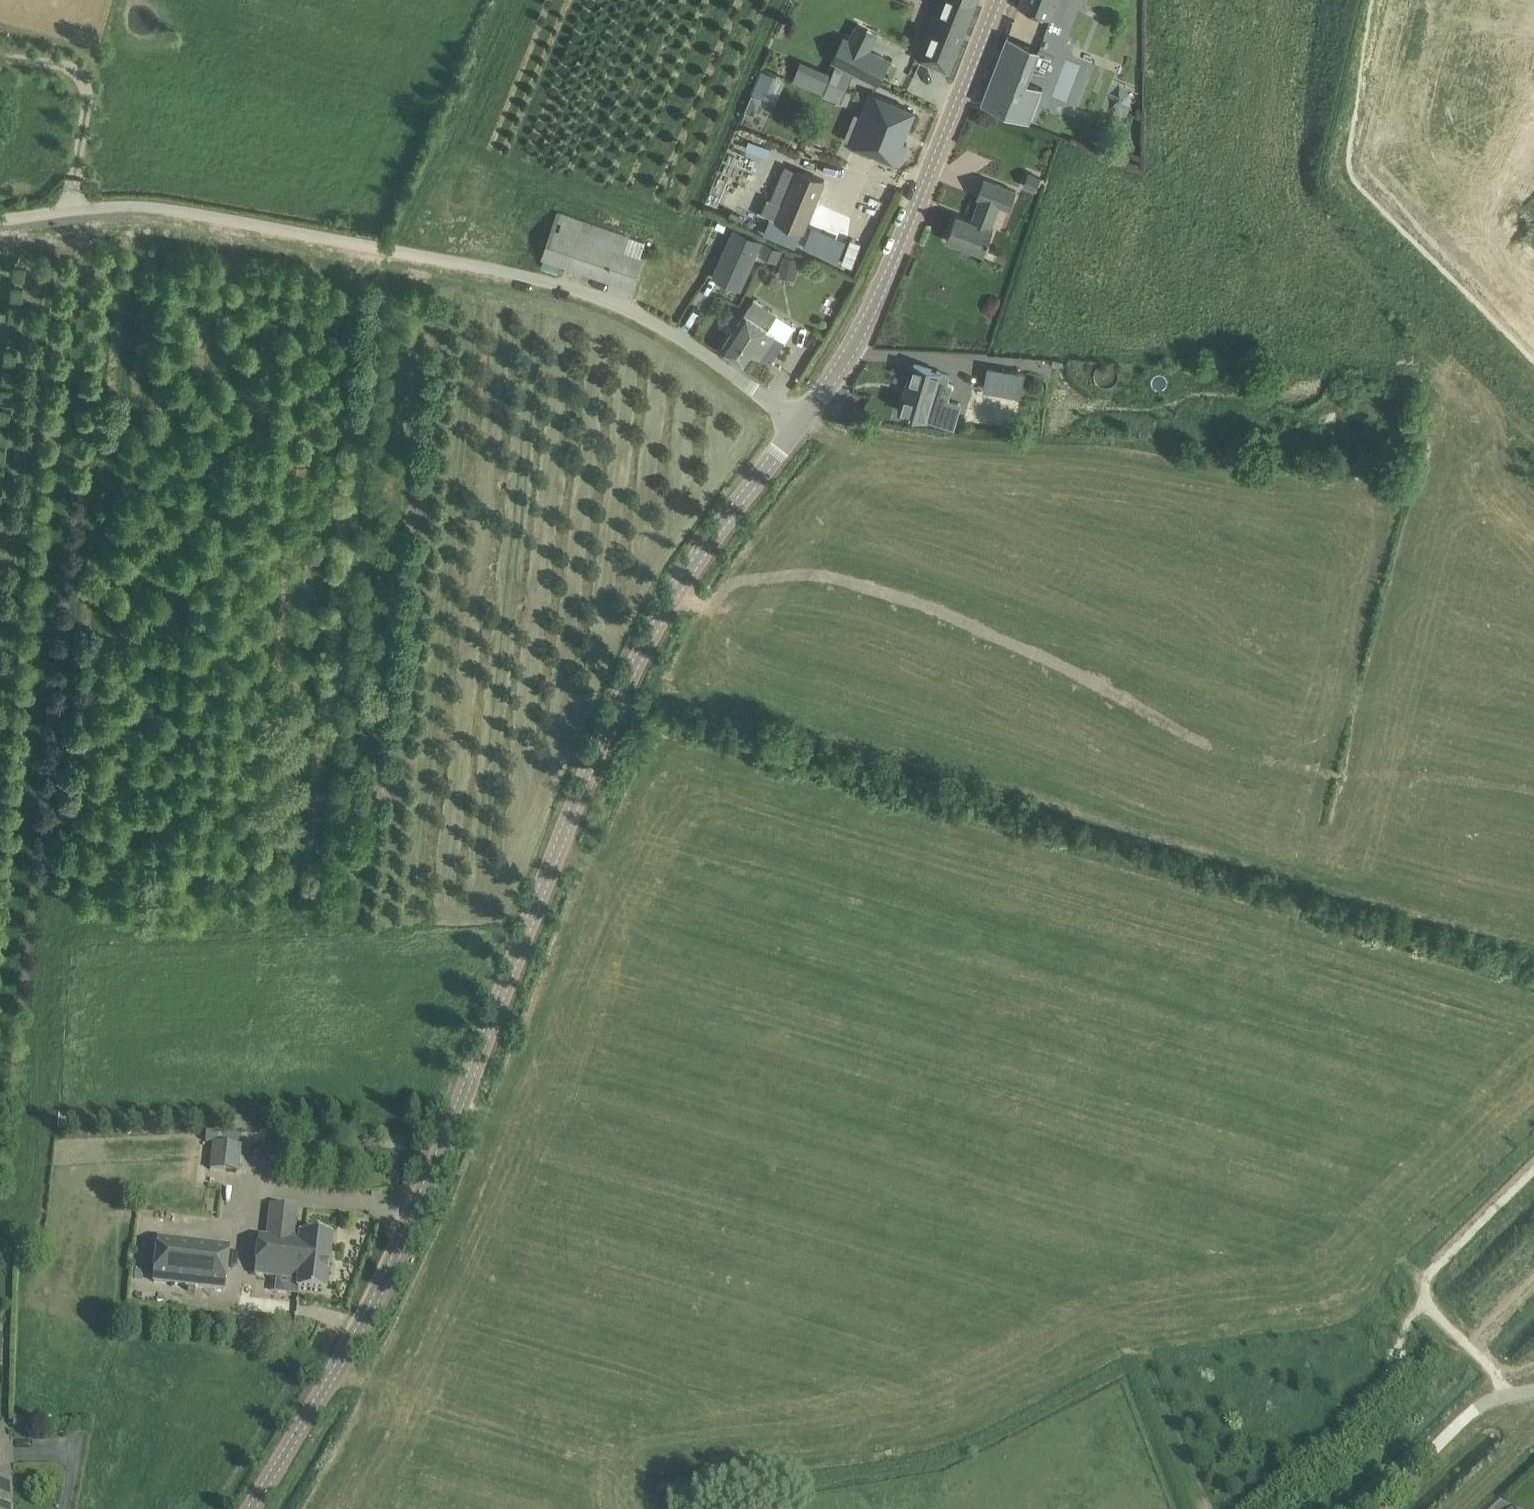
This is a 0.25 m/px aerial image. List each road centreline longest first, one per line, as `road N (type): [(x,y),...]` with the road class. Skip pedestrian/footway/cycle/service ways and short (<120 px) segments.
road 1 (unclassified): [(250,1508),(394,1265),(623,685),(701,555),(803,416)]
road 2 (unclassified): [(803,416),(643,316),(567,286),(180,209),(0,218)]
road 3 (unclassified): [(803,416),(848,364),(905,252),(1002,0)]

